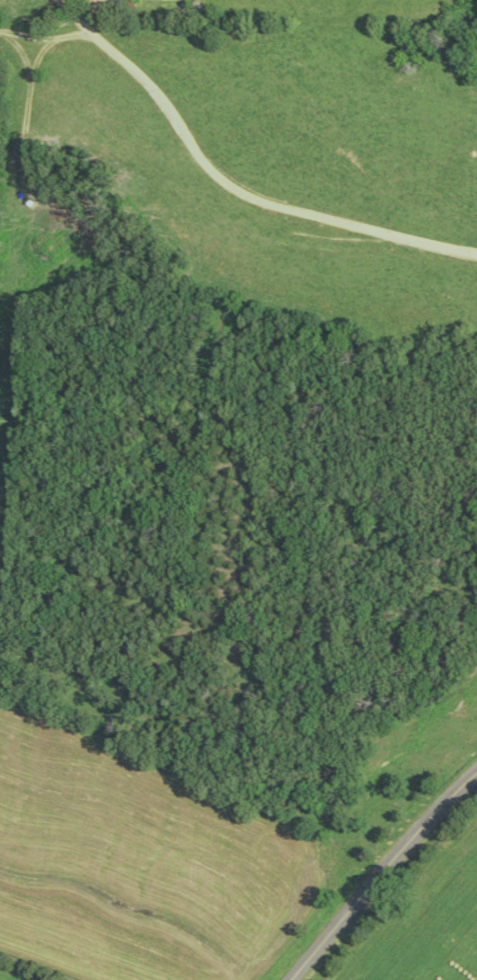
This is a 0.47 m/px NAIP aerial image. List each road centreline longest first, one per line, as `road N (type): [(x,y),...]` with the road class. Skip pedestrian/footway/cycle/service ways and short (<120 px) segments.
road 1 (residential): [(476,257),(386,238),(226,186),(136,68),(61,0)]
road 2 (tertiary): [(286,979),(476,768)]

